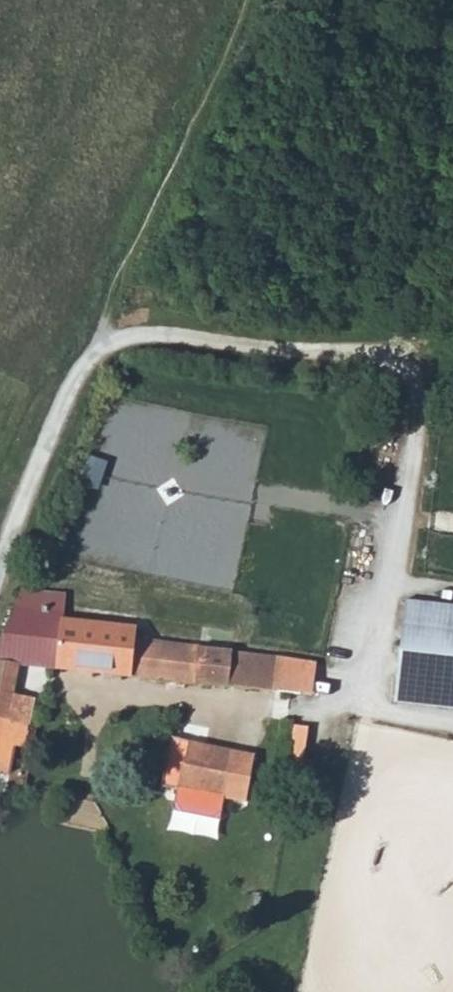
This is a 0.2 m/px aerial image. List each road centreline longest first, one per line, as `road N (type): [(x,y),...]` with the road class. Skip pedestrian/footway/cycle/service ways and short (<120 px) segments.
road 1 (track): [(0,569),(246,0)]
road 2 (track): [(90,362),(151,339),(452,364)]
road 3 (track): [(410,365),(419,412),(350,705)]

